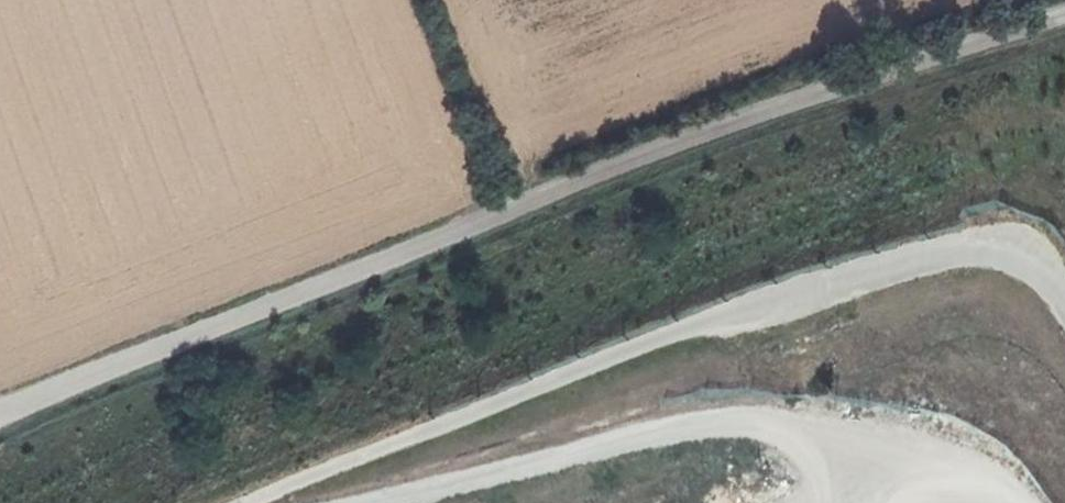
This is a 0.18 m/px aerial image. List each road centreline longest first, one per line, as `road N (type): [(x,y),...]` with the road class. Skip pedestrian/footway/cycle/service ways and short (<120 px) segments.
road 1 (unclassified): [(0,422),(139,356),(573,183),(1064,17)]
road 2 (track): [(1034,502),(1013,474),(750,418),(327,502)]

